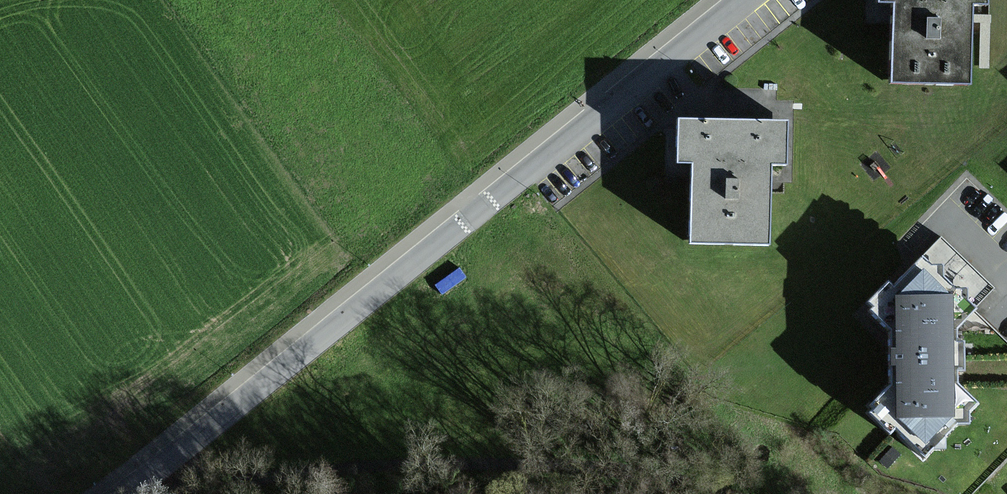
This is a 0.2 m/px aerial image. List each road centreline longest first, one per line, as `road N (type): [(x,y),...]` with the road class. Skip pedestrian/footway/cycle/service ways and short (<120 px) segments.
road 1 (unclassified): [(745,0),(118,493)]
road 2 (track): [(161,466),(172,478),(267,453),(451,440),(509,469),(655,476),(700,493)]

